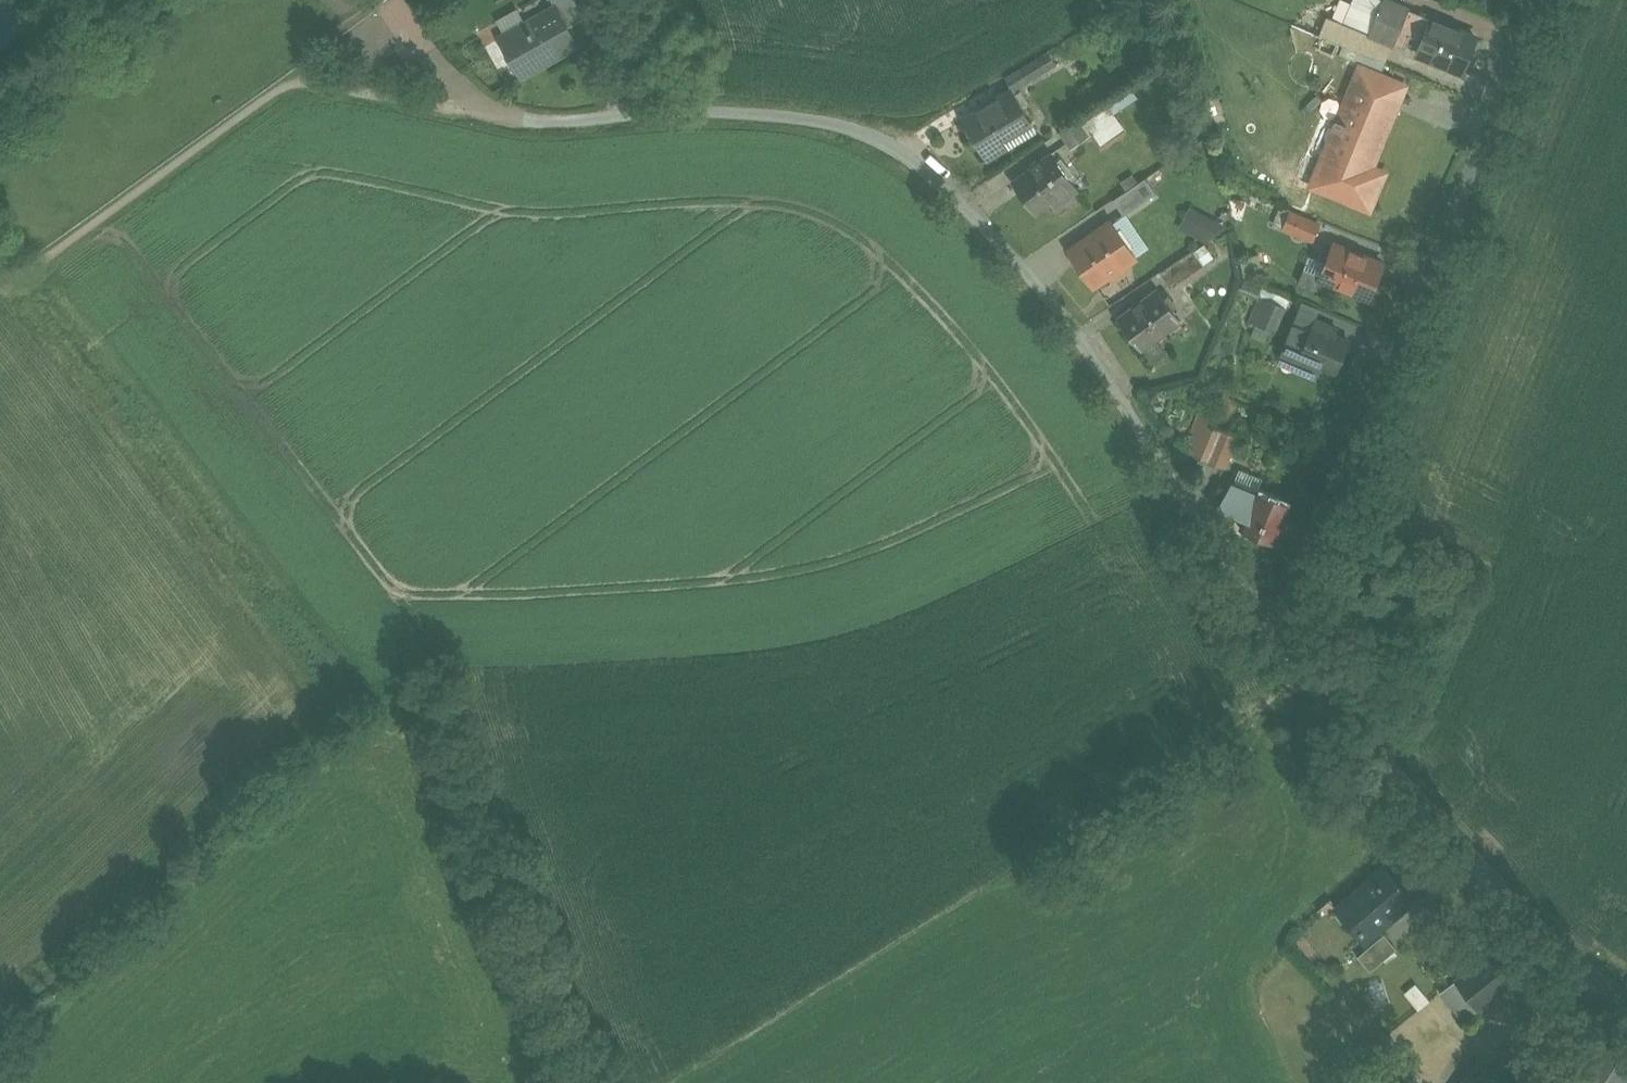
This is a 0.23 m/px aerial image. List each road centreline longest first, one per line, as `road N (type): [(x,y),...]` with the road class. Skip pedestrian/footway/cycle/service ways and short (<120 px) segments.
road 1 (residential): [(487,114),(818,121),(890,142),(1061,318),(1274,634)]
road 2 (residential): [(1274,634),(1544,0)]
road 3 (residential): [(1274,634),(1402,788),(1626,1006)]

